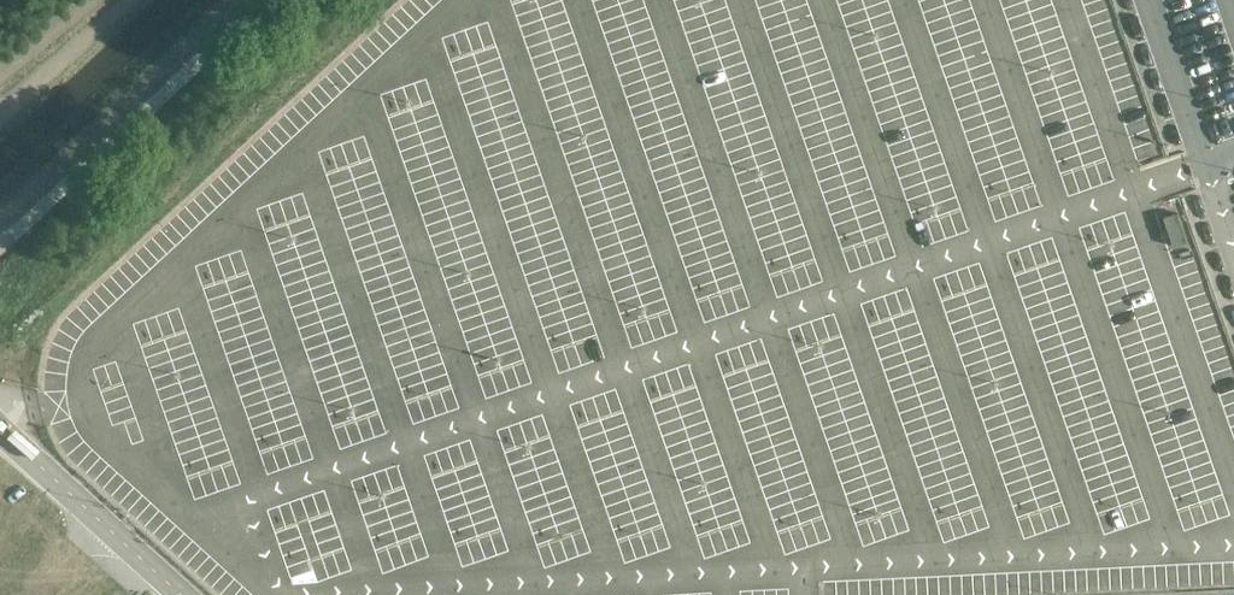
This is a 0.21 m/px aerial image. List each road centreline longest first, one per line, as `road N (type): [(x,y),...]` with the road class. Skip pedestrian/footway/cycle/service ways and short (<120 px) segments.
road 1 (unclassified): [(178,593),(0,429)]

